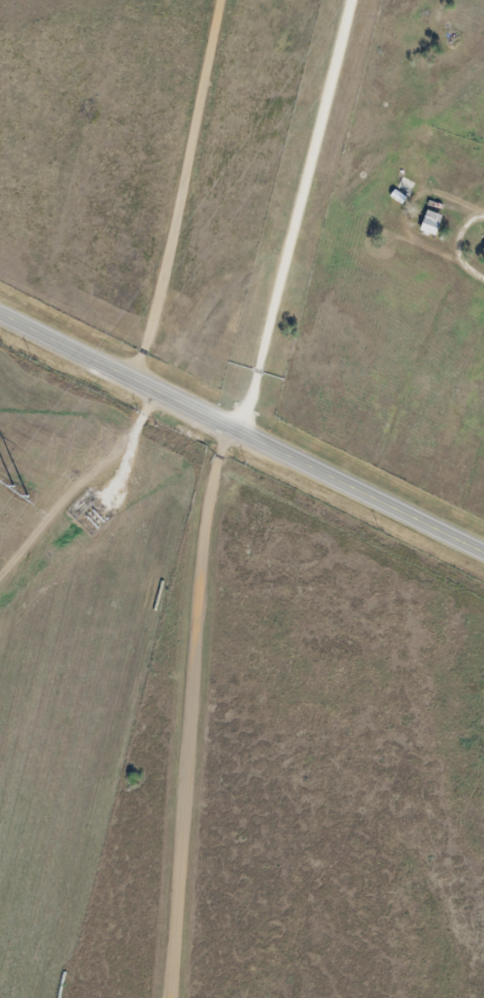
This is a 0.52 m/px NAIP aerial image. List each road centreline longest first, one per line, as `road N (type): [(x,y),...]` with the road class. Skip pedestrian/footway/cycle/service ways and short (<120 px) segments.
road 1 (track): [(172,997),(210,531),(230,425)]
road 2 (primary): [(483,549),(0,311)]
road 3 (track): [(133,377),(155,320),(219,0)]

